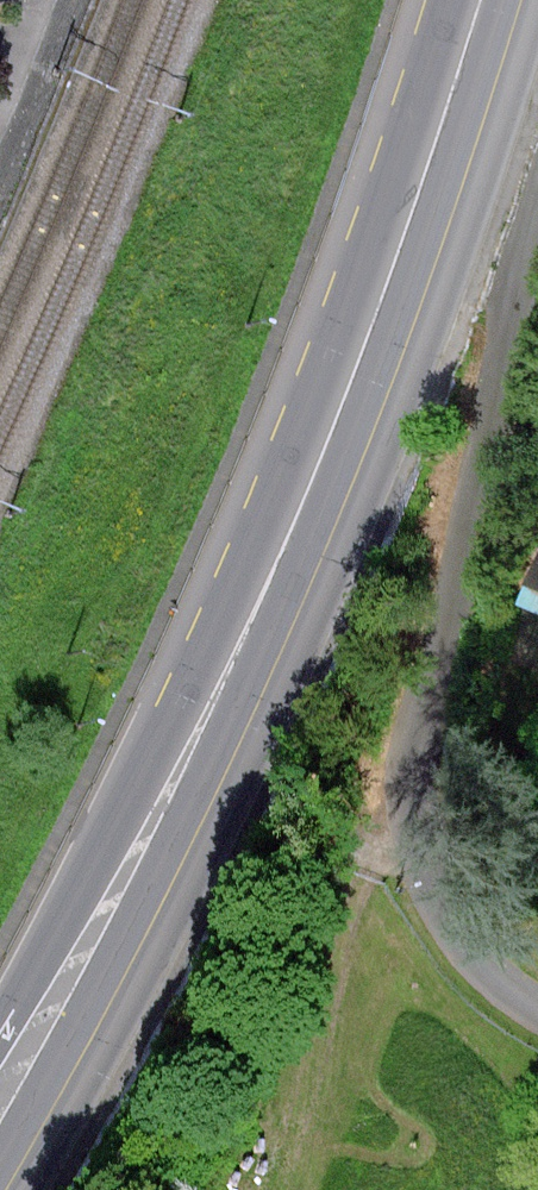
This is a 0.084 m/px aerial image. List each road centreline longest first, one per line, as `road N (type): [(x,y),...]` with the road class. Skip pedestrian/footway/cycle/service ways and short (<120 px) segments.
road 1 (primary): [(487,0),(414,226),(252,639),(0,1110)]
road 2 (residential): [(537,213),(495,372),(432,679),(414,825),(423,883),(449,930),(537,1006)]

